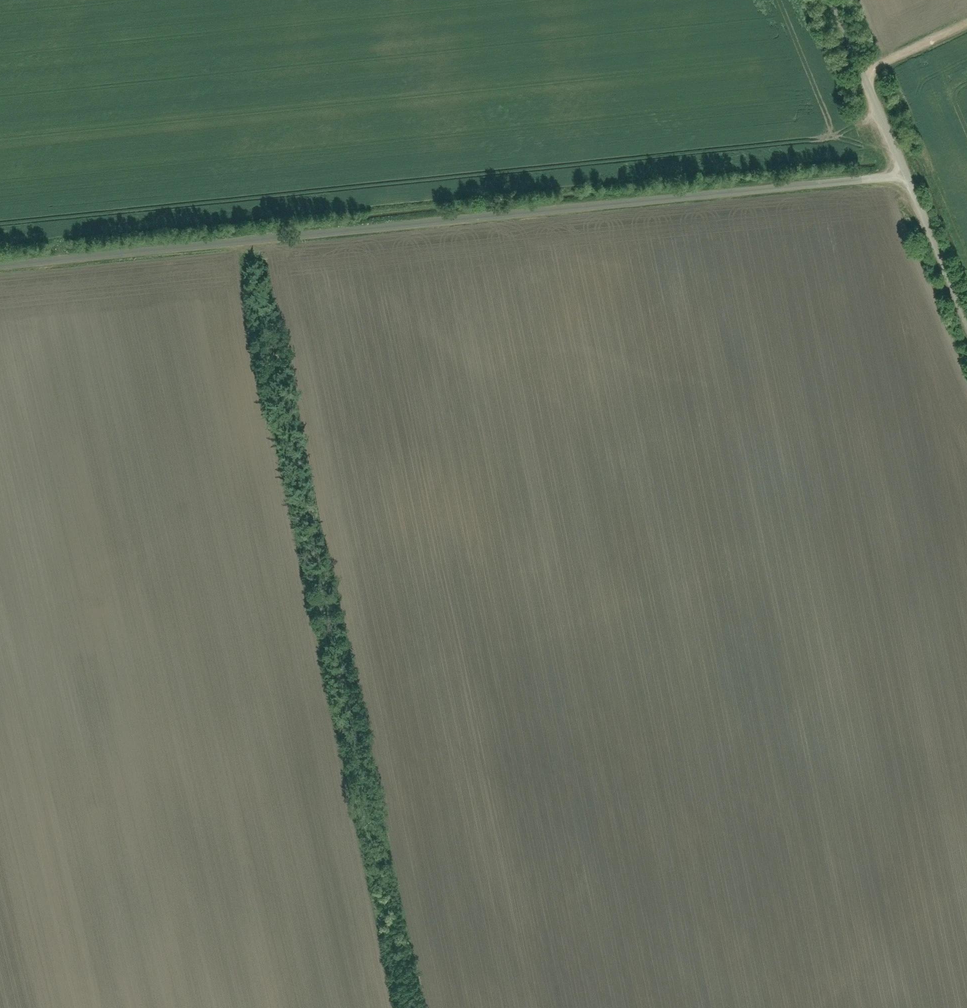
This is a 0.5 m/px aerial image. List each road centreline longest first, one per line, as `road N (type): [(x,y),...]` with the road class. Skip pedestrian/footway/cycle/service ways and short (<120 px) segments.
road 1 (unclassified): [(966,316),(832,0)]

